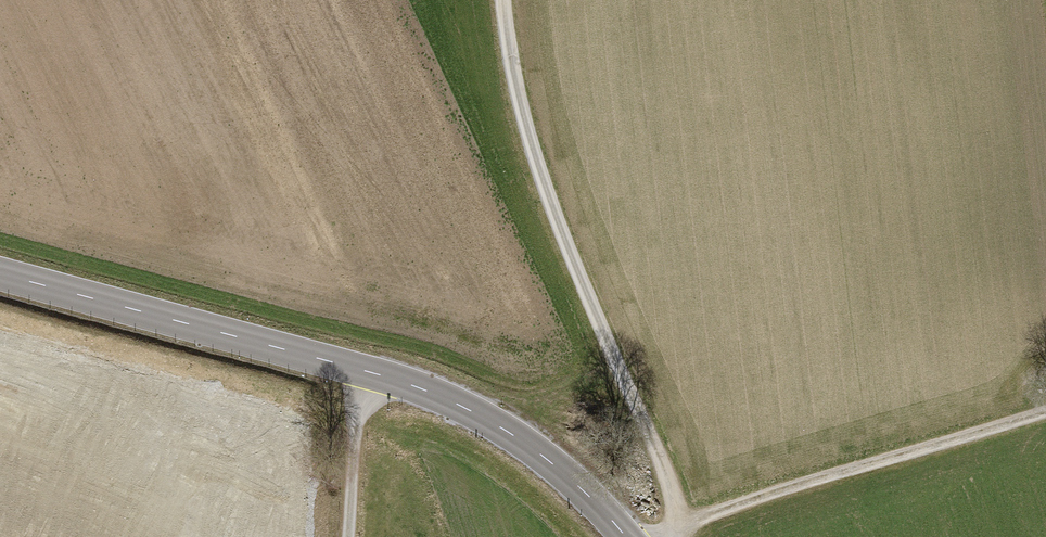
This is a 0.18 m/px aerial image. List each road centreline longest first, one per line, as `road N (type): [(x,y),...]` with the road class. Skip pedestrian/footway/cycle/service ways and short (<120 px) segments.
road 1 (tertiary): [(622,536),(547,463),(432,393),(0,274)]
road 2 (track): [(500,0),(514,94),(538,175),(670,495),(673,536)]
road 3 (track): [(1045,412),(673,531)]
road 4 (track): [(350,536),(367,371)]

